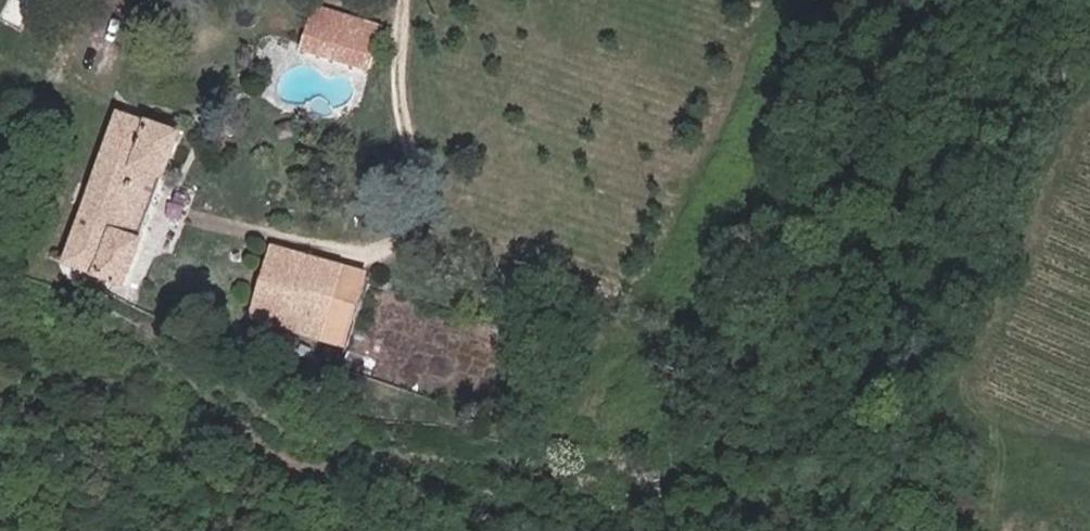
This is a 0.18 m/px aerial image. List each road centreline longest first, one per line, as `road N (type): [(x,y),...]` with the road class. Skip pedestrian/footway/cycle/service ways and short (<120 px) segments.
road 1 (track): [(864,493),(865,441),(1001,210),(1081,0)]

